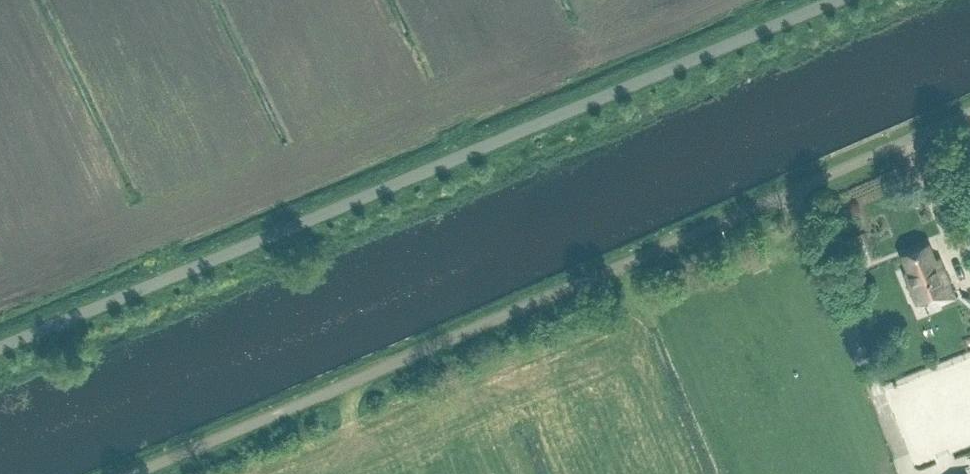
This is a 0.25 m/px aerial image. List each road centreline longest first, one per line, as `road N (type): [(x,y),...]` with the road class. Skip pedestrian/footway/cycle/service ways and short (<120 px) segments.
road 1 (unclassified): [(119,473),(969,111)]
road 2 (unclassified): [(0,346),(832,0)]

